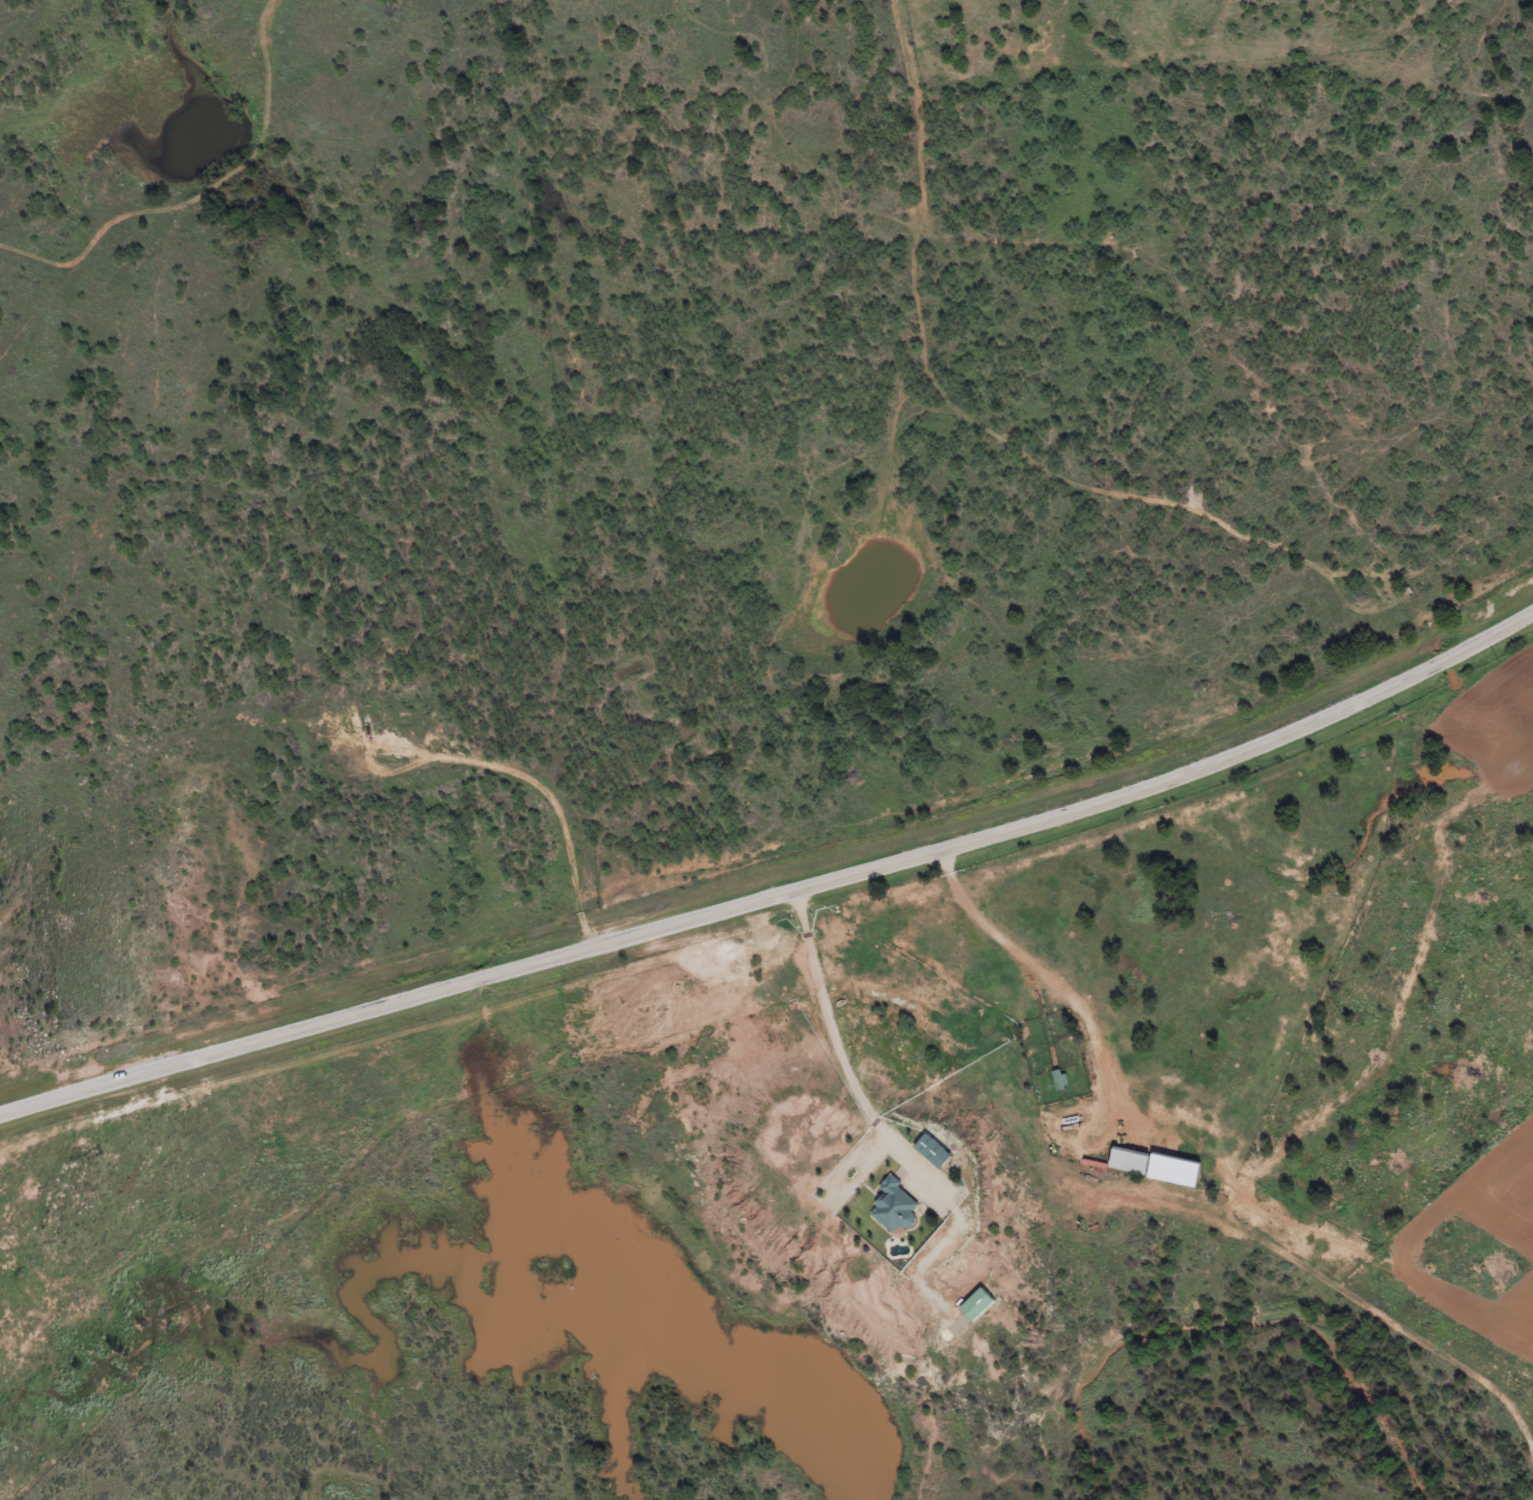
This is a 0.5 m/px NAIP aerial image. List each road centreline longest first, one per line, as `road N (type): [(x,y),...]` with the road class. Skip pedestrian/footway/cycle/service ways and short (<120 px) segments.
road 1 (tertiary): [(1532,605),(1370,702),(1052,813),(0,1118)]

